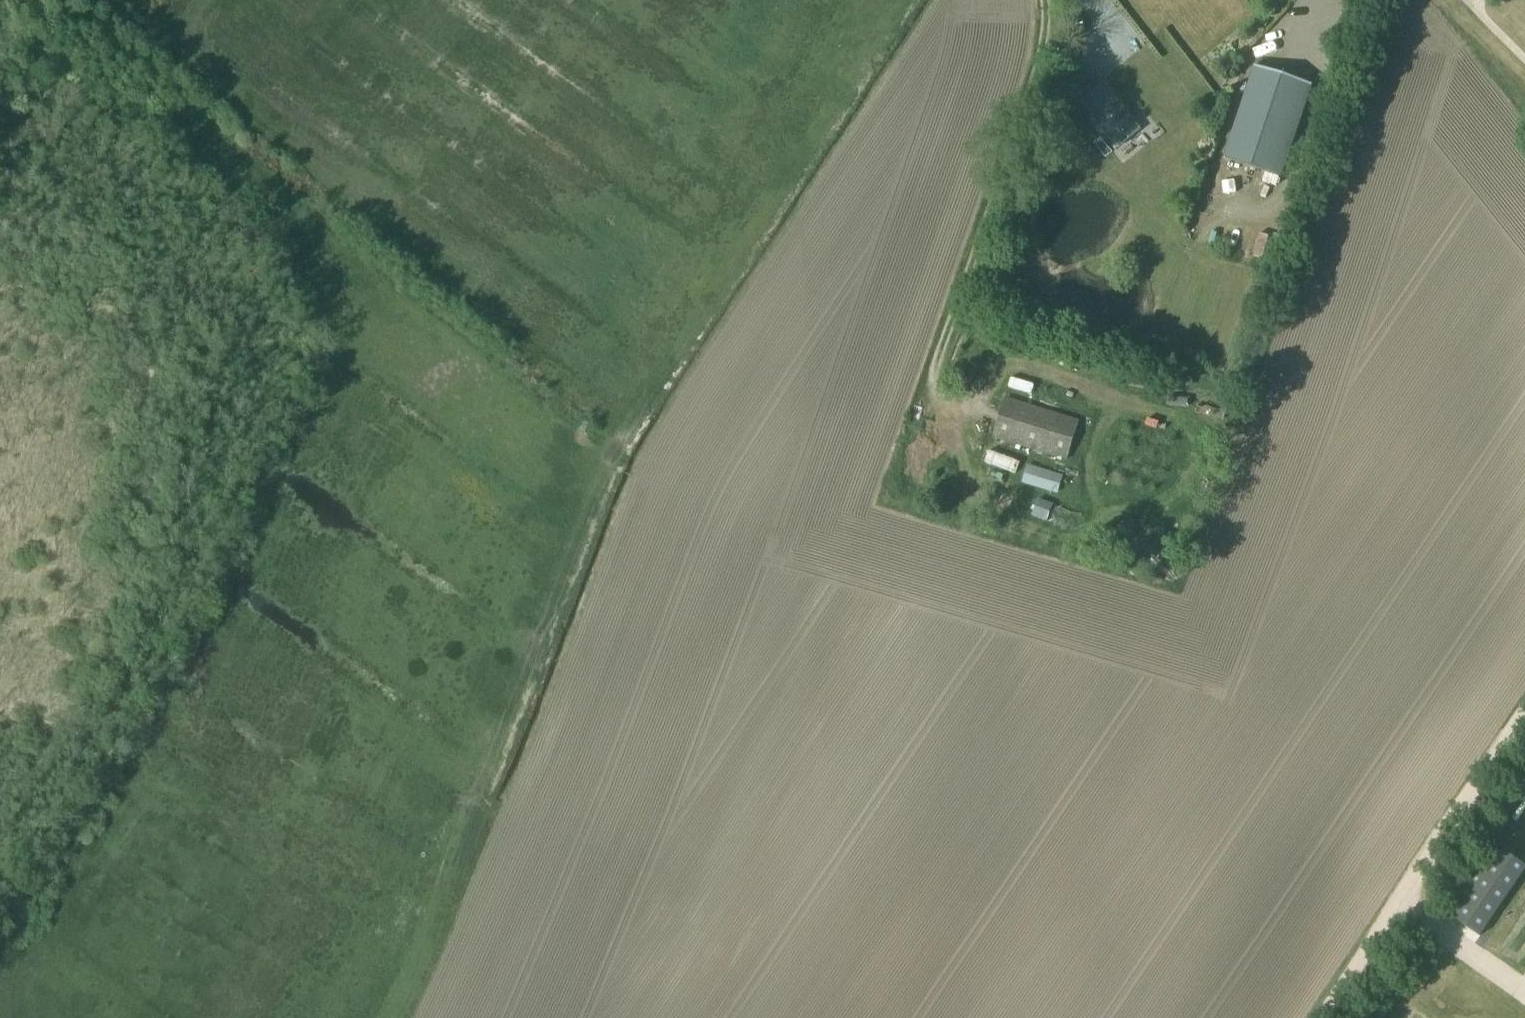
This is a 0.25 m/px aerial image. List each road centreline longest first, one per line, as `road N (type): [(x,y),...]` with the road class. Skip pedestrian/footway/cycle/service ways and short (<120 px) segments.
road 1 (track): [(1045,0),(889,494)]
road 2 (track): [(1318,1017),(1524,711)]

